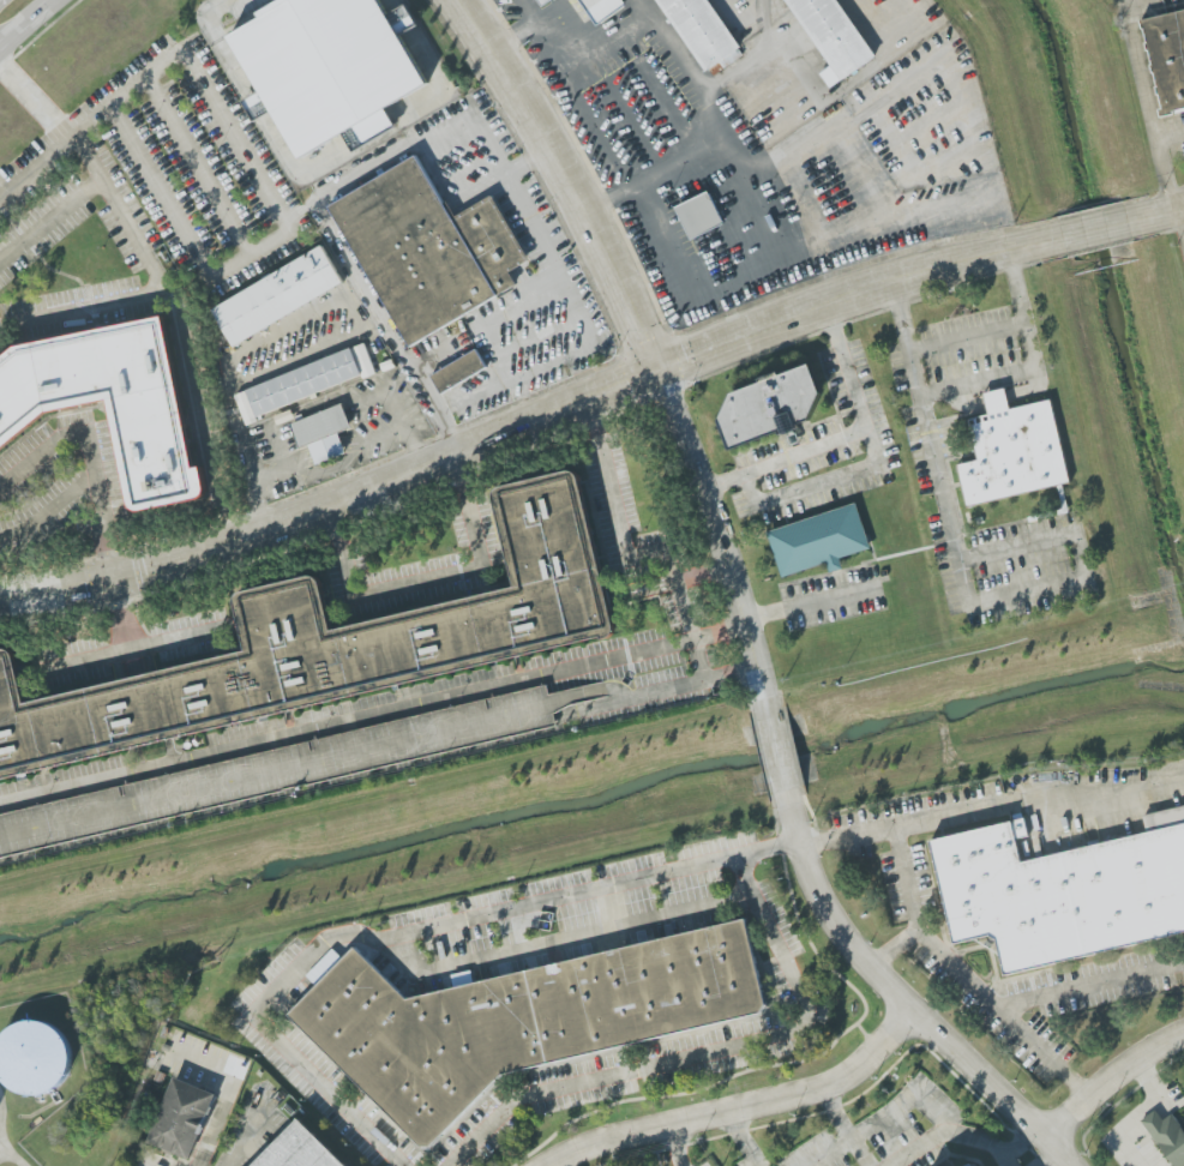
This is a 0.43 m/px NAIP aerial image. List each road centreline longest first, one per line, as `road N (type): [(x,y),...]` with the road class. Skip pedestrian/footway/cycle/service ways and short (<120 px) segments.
road 1 (residential): [(661,369),(232,540),(0,600)]
road 2 (residential): [(780,767),(819,898),(853,955),(1072,1165)]
road 3 (residential): [(462,0),(626,290),(661,369)]
road 4 (residential): [(661,369),(731,560),(780,767)]
road 5 (residential): [(1051,239),(827,303),(661,369)]
road 6 (residential): [(561,1165),(583,1153),(847,1083),(920,1020)]
road 7 (residential): [(1050,1142),(1141,1063),(1183,1040)]

